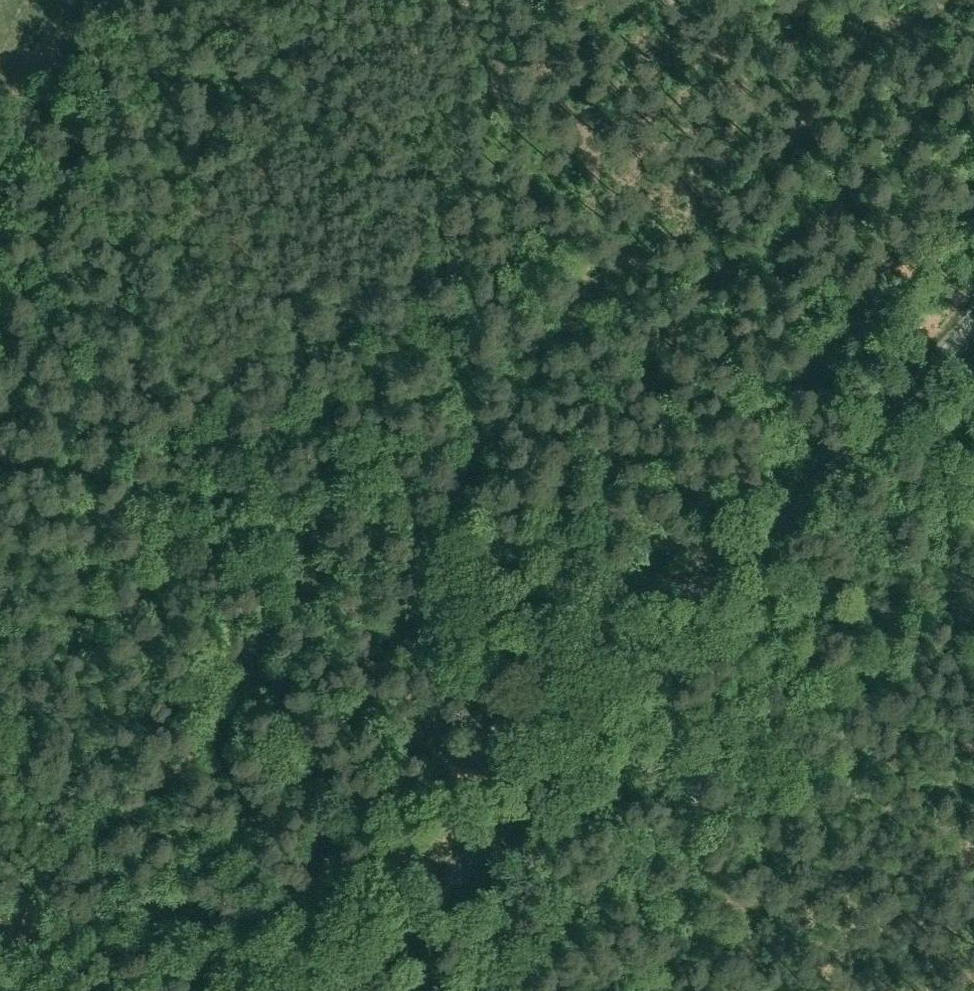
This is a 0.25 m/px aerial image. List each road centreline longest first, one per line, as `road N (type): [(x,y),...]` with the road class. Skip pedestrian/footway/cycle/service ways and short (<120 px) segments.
road 1 (unclassified): [(0,451),(726,592)]
road 2 (tertiary): [(358,990),(726,592)]
road 3 (tertiary): [(726,592),(973,328)]
road 4 (track): [(0,310),(63,100),(82,57),(130,0)]

